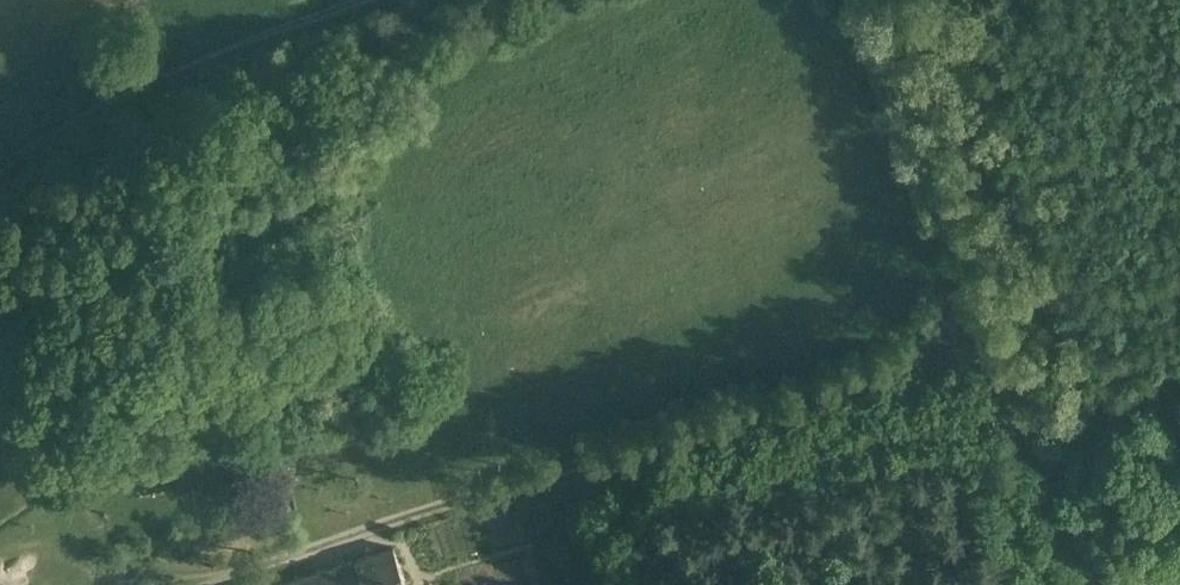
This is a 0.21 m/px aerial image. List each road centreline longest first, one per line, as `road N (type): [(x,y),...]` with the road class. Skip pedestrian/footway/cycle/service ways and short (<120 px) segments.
road 1 (track): [(369,0),(114,111),(0,182)]

